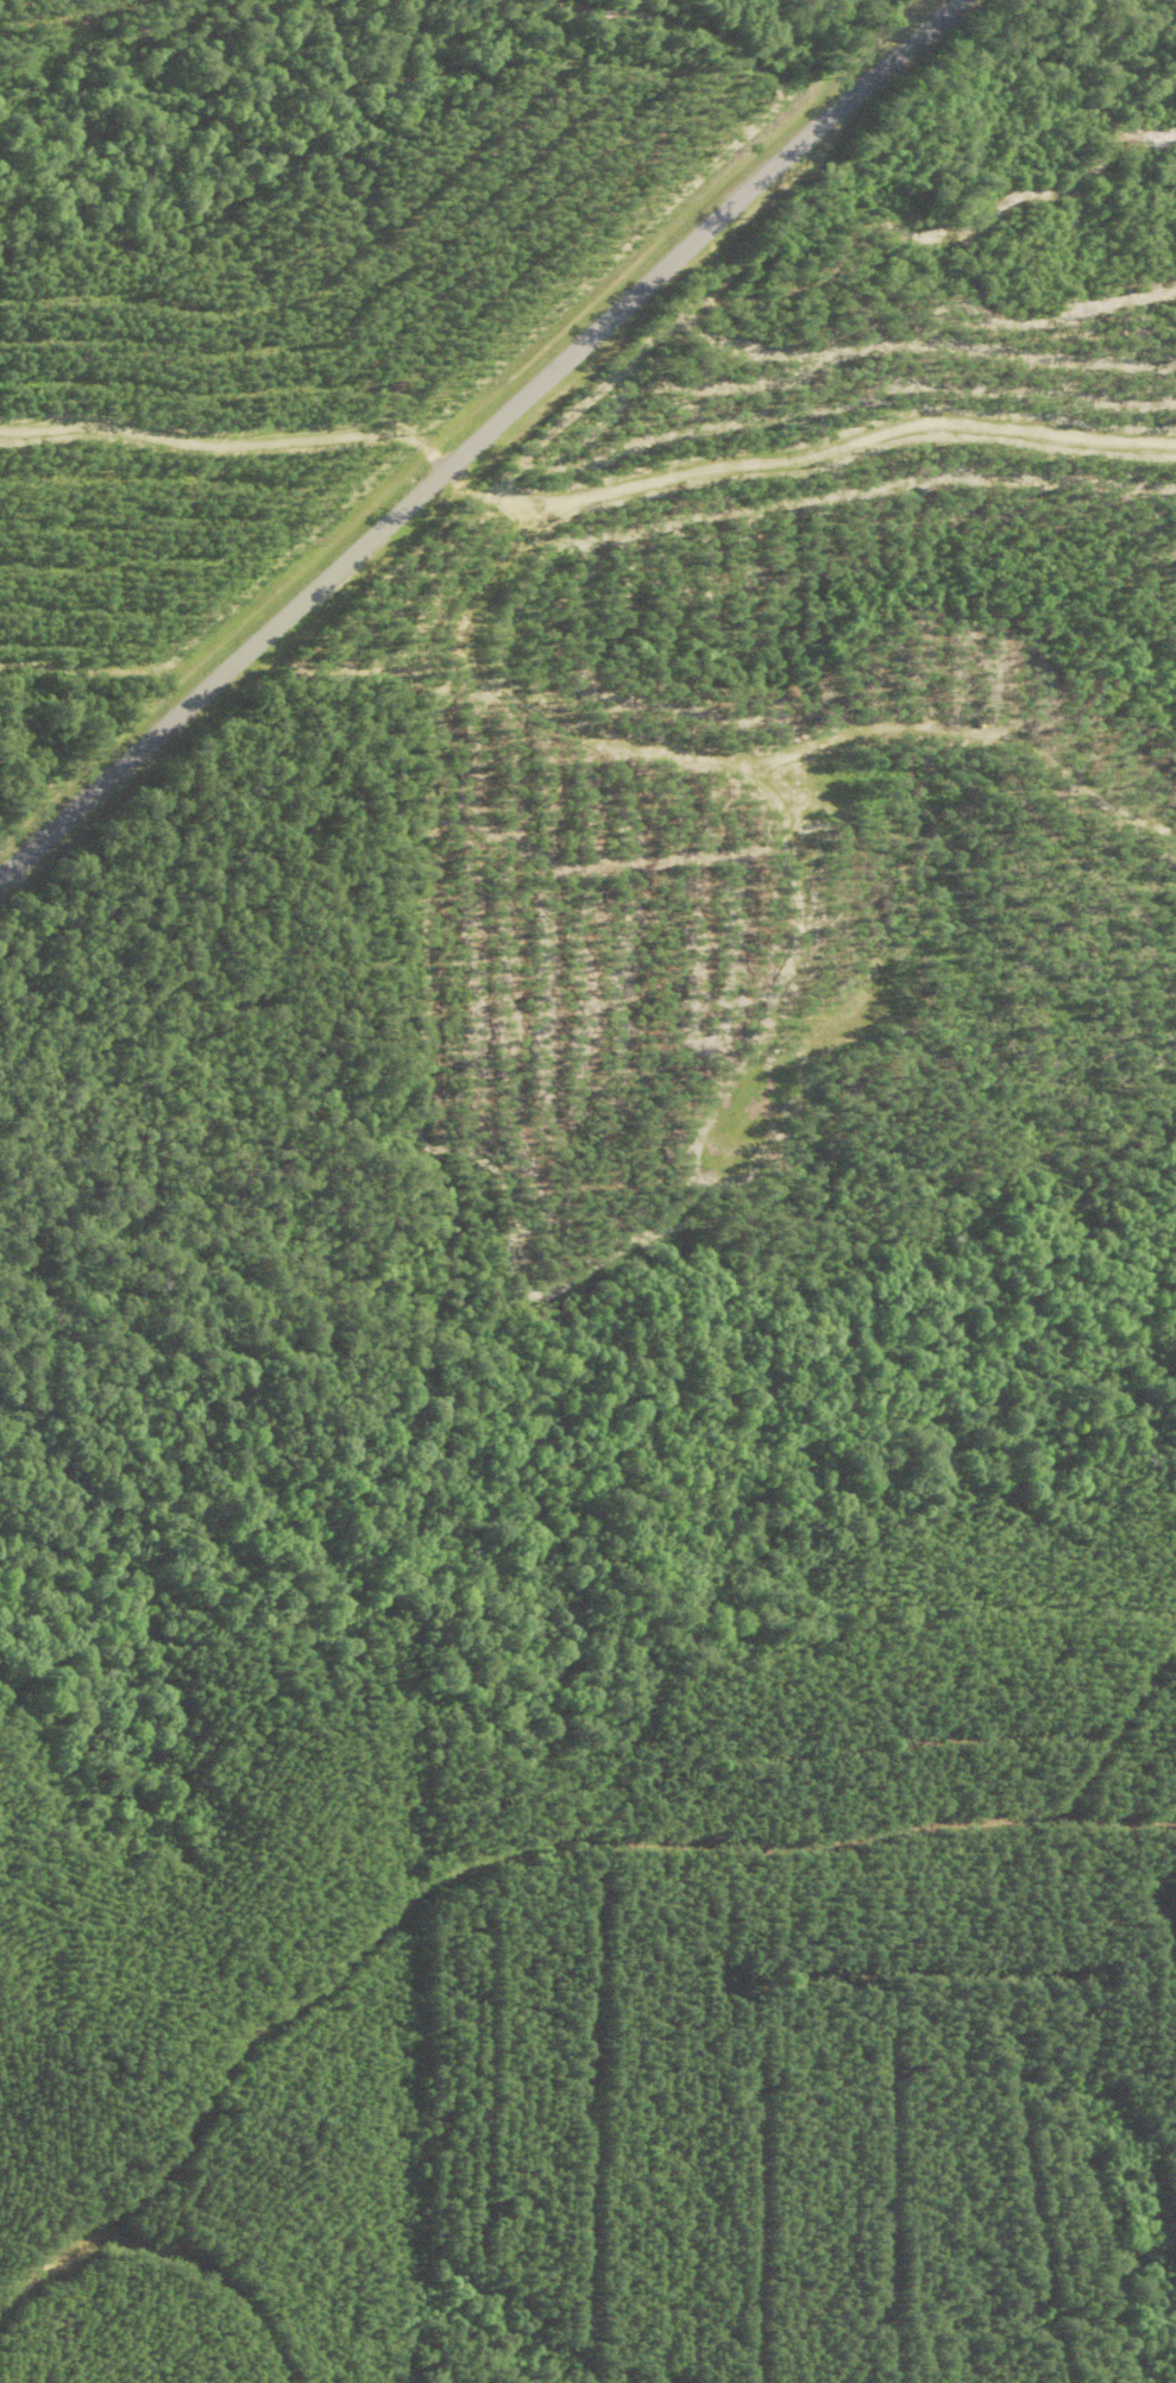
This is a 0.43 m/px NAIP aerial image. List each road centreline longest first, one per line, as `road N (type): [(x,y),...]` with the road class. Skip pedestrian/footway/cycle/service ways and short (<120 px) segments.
road 1 (primary): [(0,882),(962,0)]

